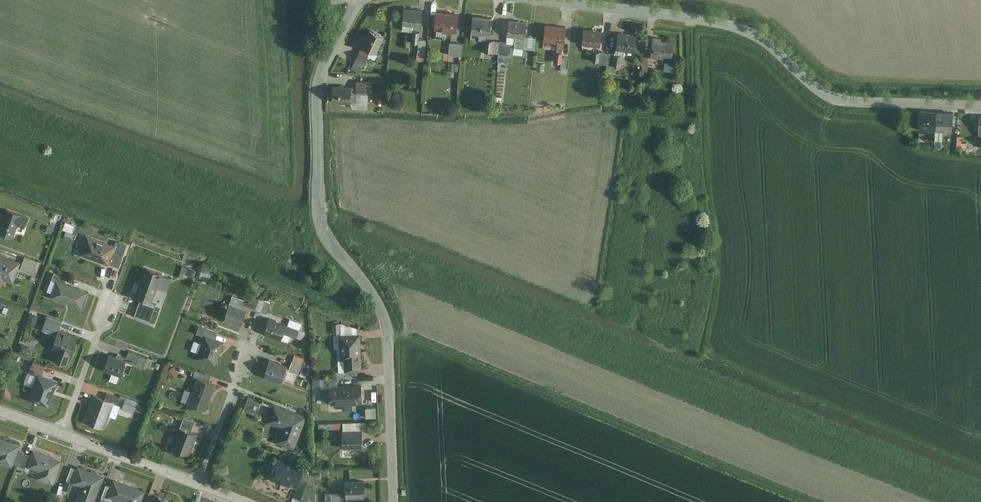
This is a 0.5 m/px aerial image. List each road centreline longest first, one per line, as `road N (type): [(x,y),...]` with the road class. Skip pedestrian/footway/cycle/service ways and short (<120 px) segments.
road 1 (unclassified): [(357,0),(315,98),(320,200),(325,235),(379,303),(388,331),(392,501)]
road 2 (residential): [(980,109),(813,99),(731,32),(530,0)]
road 3 (track): [(388,331),(665,443)]
road 4 (residential): [(202,484),(63,435)]
road 5 (residential): [(63,435),(111,299)]
road 6 (residential): [(202,484),(247,353)]

